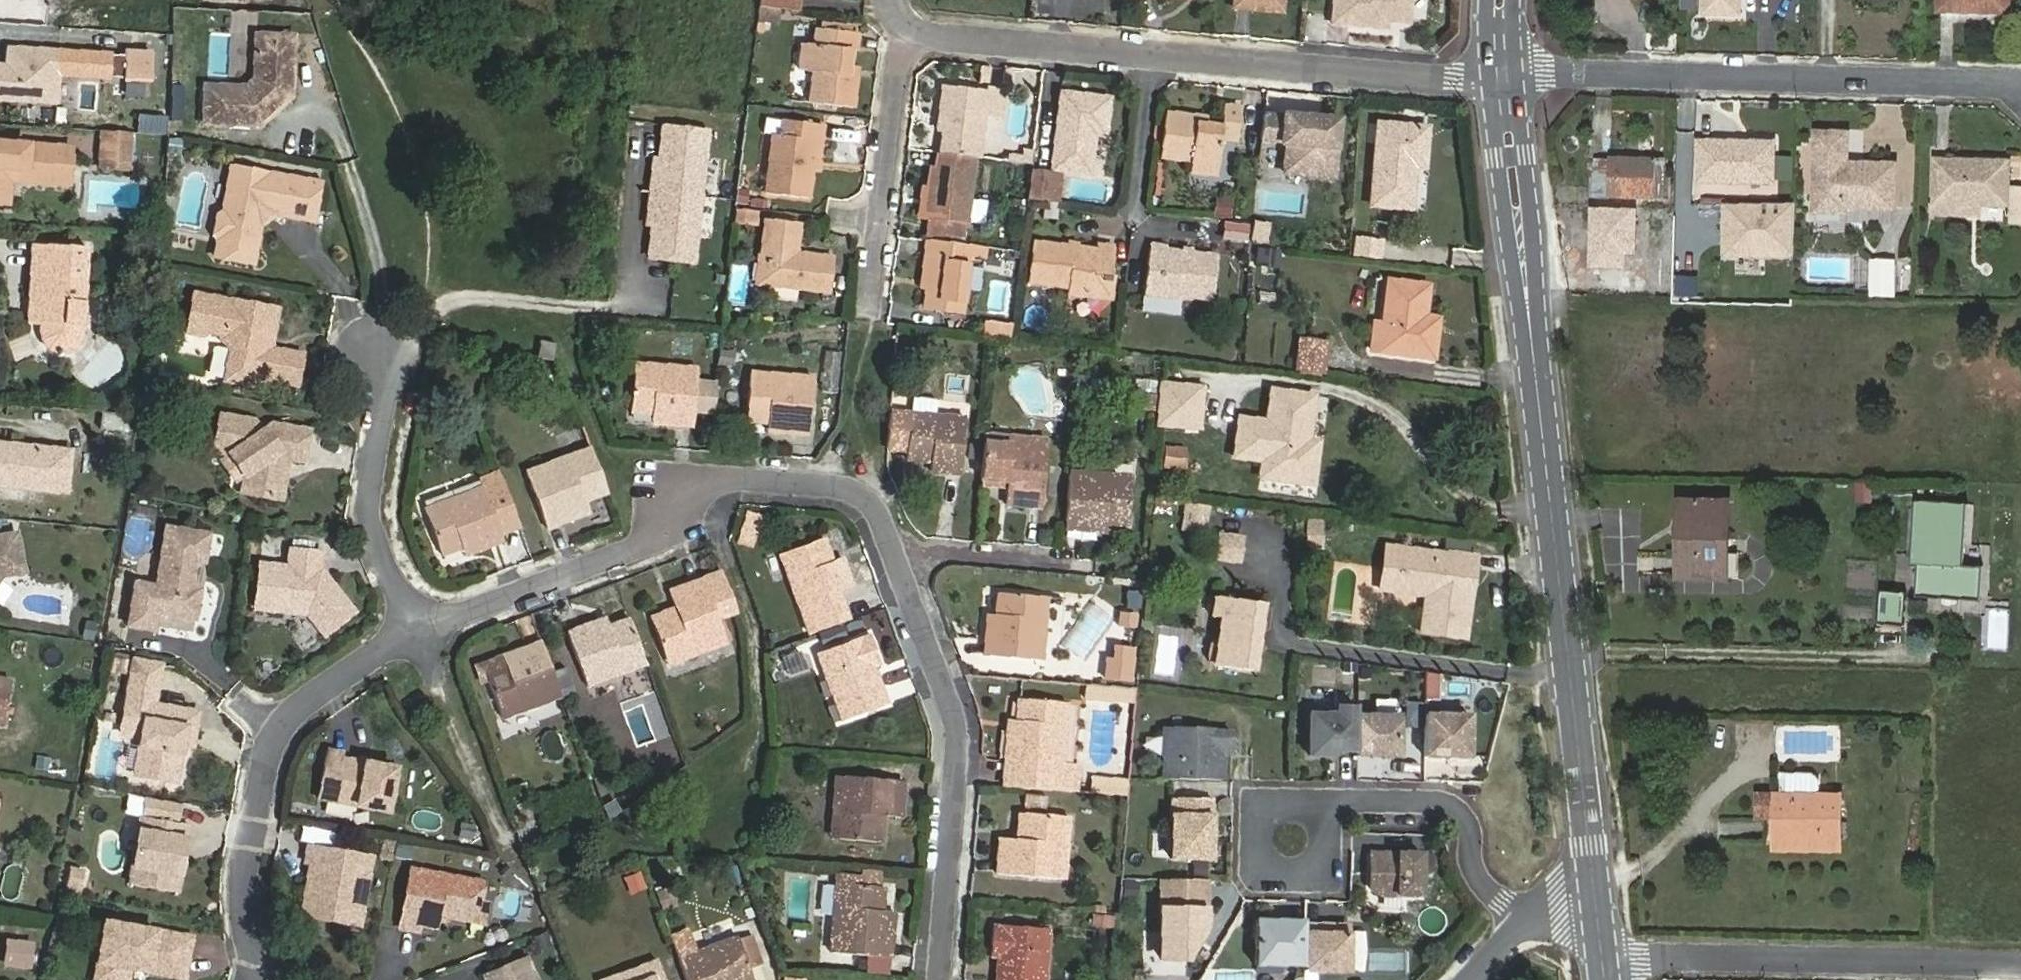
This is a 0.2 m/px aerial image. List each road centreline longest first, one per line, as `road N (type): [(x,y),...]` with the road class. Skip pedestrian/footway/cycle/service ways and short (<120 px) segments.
road 1 (tertiary): [(1501,75),(1594,884)]
road 2 (residential): [(681,477),(856,486),(881,507),(956,705),(964,753),(942,979)]
road 3 (residential): [(1501,75),(1455,79),(1149,56),(915,26)]
road 4 (residential): [(2020,88),(1501,75)]
road 5 (residential): [(271,979),(250,905),(288,715),(418,630)]
road 6 (residential): [(1602,956),(2020,962)]
road 7 (residential): [(418,630),(673,530),(681,477)]
road 8 (residential): [(880,315),(915,26)]
road 9 (residential): [(418,630),(367,513),(381,416),(377,354)]
road 10 (residential): [(1319,816),(1352,801),(1458,809),(1471,863),(1524,921)]
road 11 (residential): [(1319,816),(1328,839),(1320,863),(1299,877),(1273,873),(1256,854),(1256,829),(1271,809),(1296,804)]

